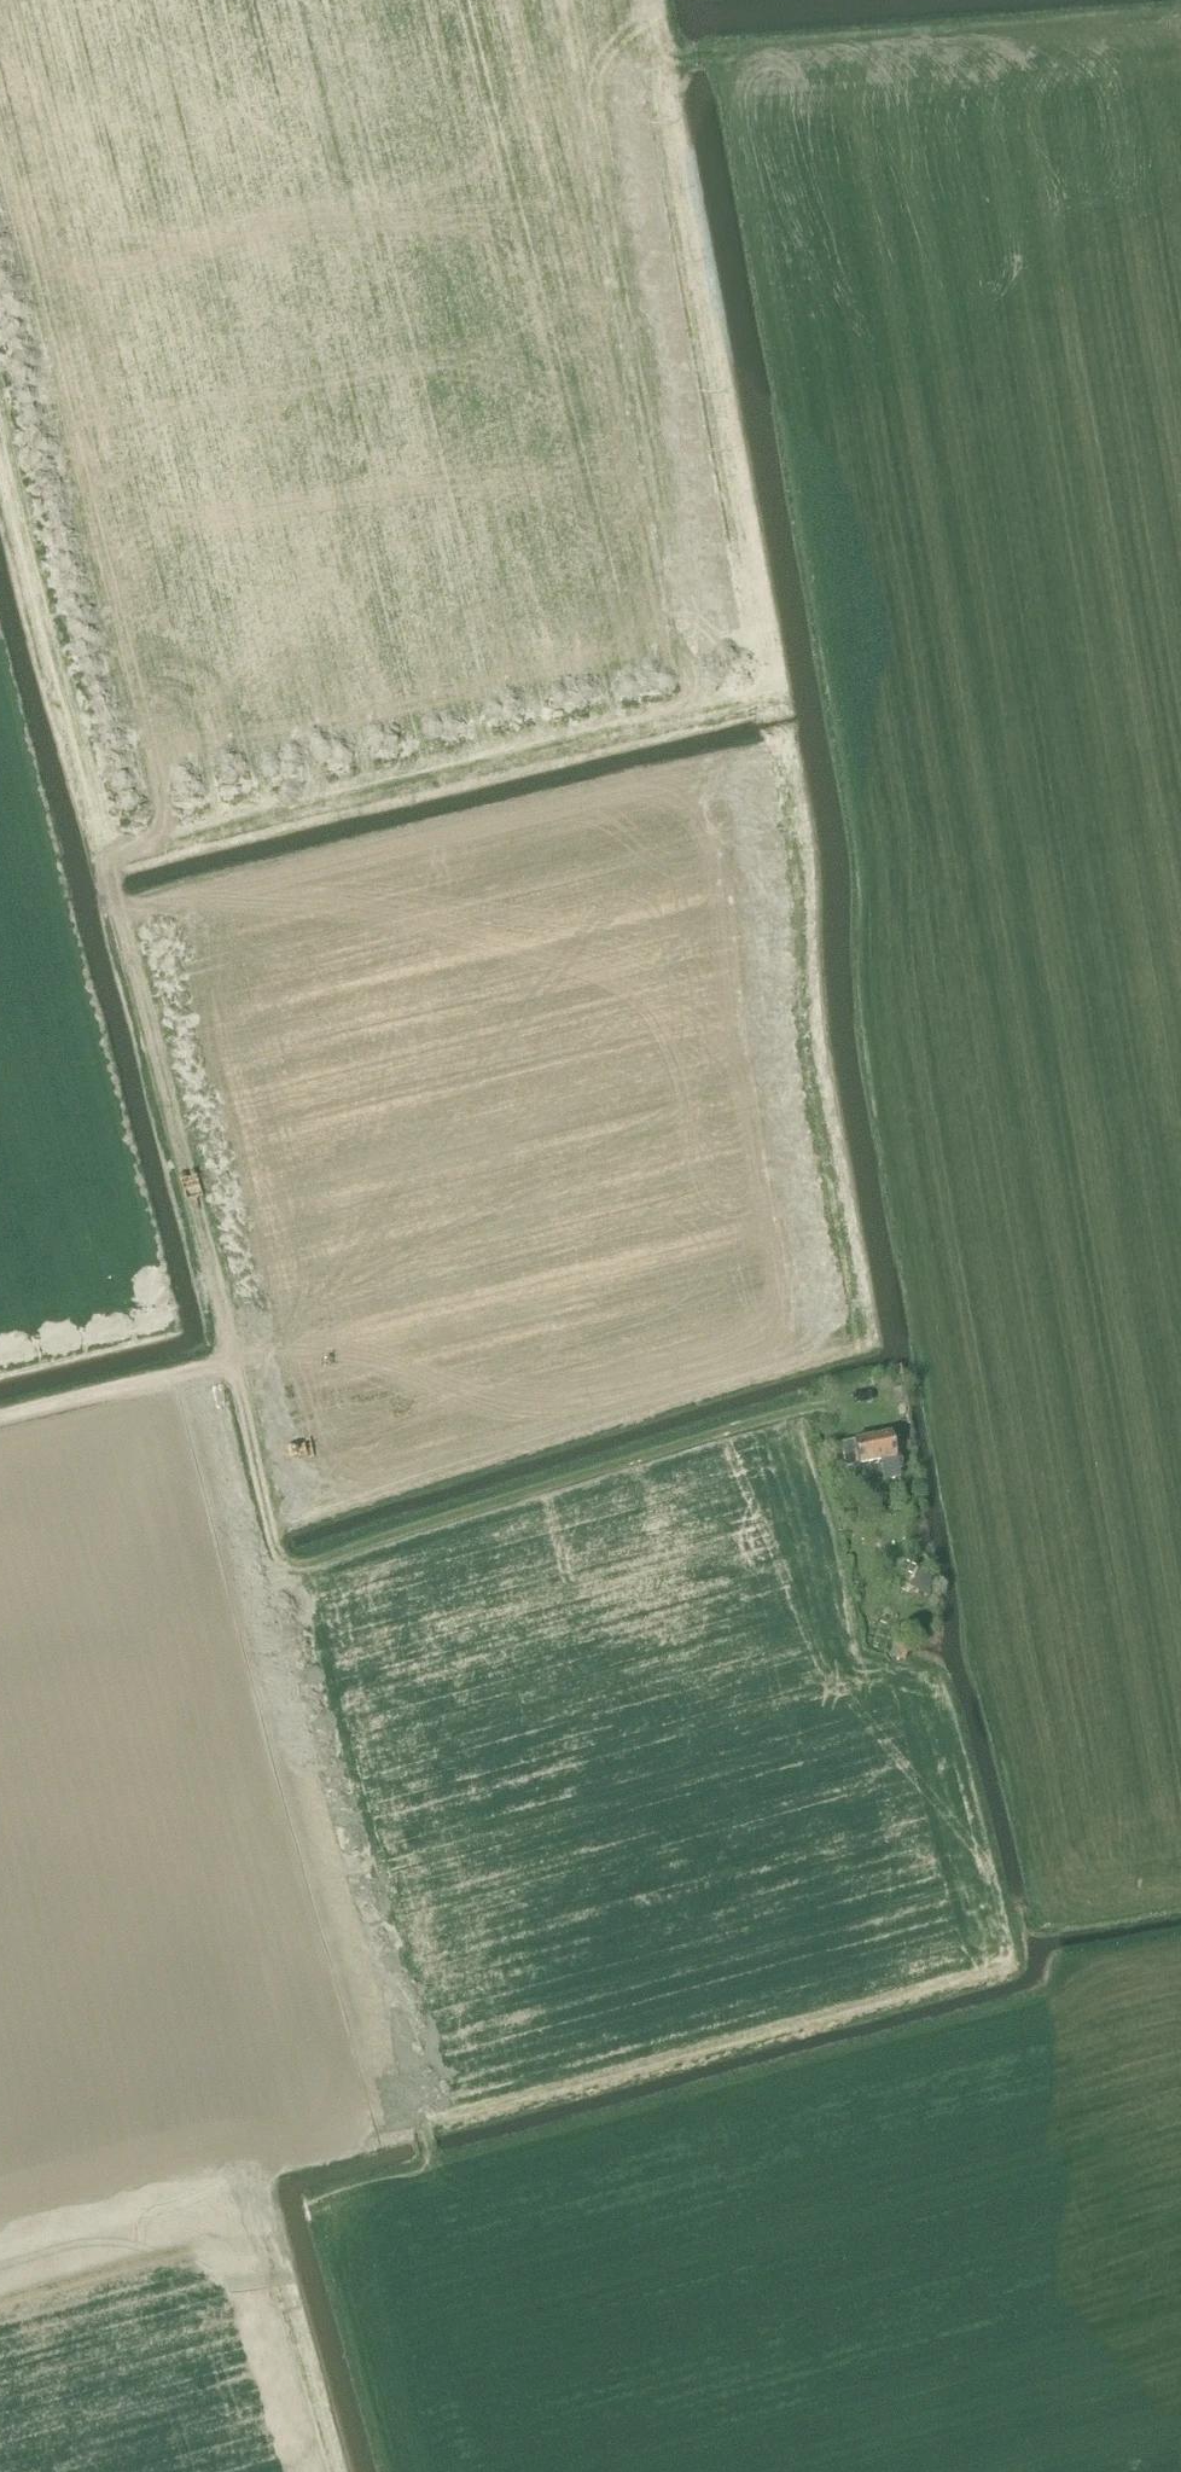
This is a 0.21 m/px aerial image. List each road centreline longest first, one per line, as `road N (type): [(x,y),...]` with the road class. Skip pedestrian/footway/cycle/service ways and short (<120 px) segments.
road 1 (track): [(231,1362),(0,455)]
road 2 (track): [(231,1362),(276,1550),(298,1566),(860,1392)]
road 3 (track): [(0,1418),(231,1362)]

